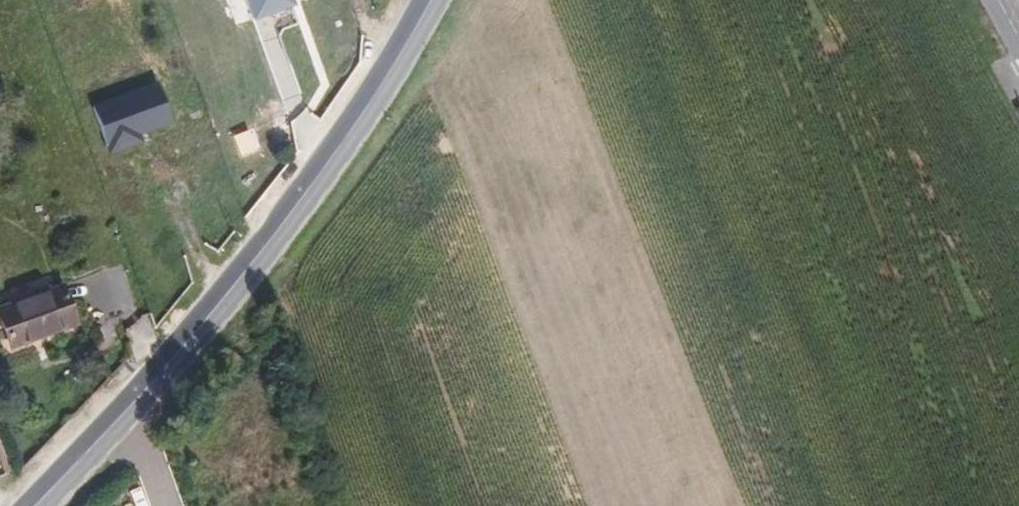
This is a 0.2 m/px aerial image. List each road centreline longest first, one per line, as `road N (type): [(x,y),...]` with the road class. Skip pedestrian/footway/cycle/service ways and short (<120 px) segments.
road 1 (secondary): [(27,505),(178,348),(308,189),(429,0)]

